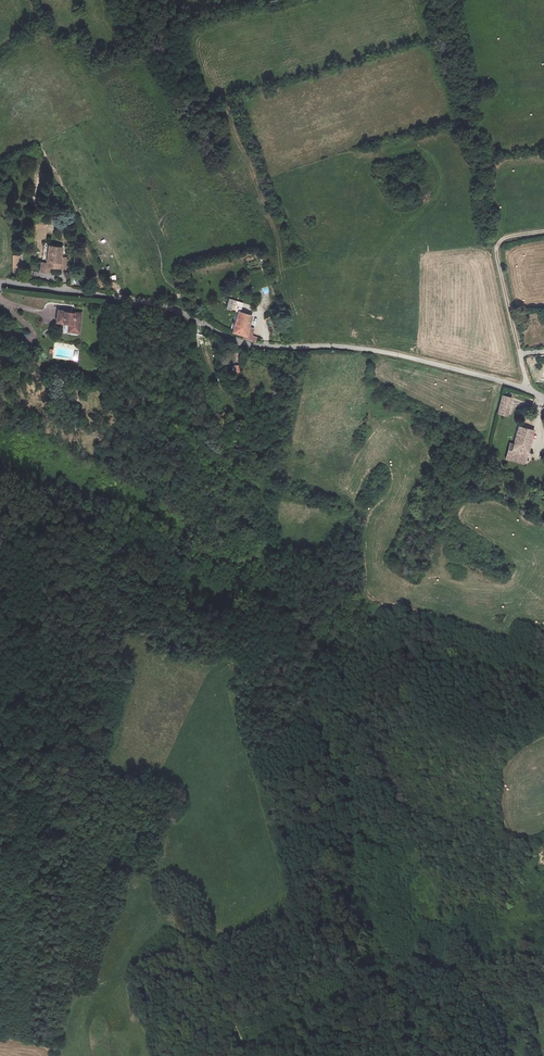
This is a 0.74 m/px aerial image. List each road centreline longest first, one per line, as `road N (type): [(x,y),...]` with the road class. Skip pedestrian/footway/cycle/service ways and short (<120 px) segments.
road 1 (unclassified): [(527,389),(353,348),(236,342),(189,316),(129,299),(0,284)]
road 2 (track): [(248,1055),(209,965),(161,890),(126,786),(89,758),(0,719)]
road 3 (track): [(189,316),(193,428),(219,460),(261,490),(267,527),(259,551)]
road 4 (residential): [(527,389),(496,253),(501,240),(543,231)]

